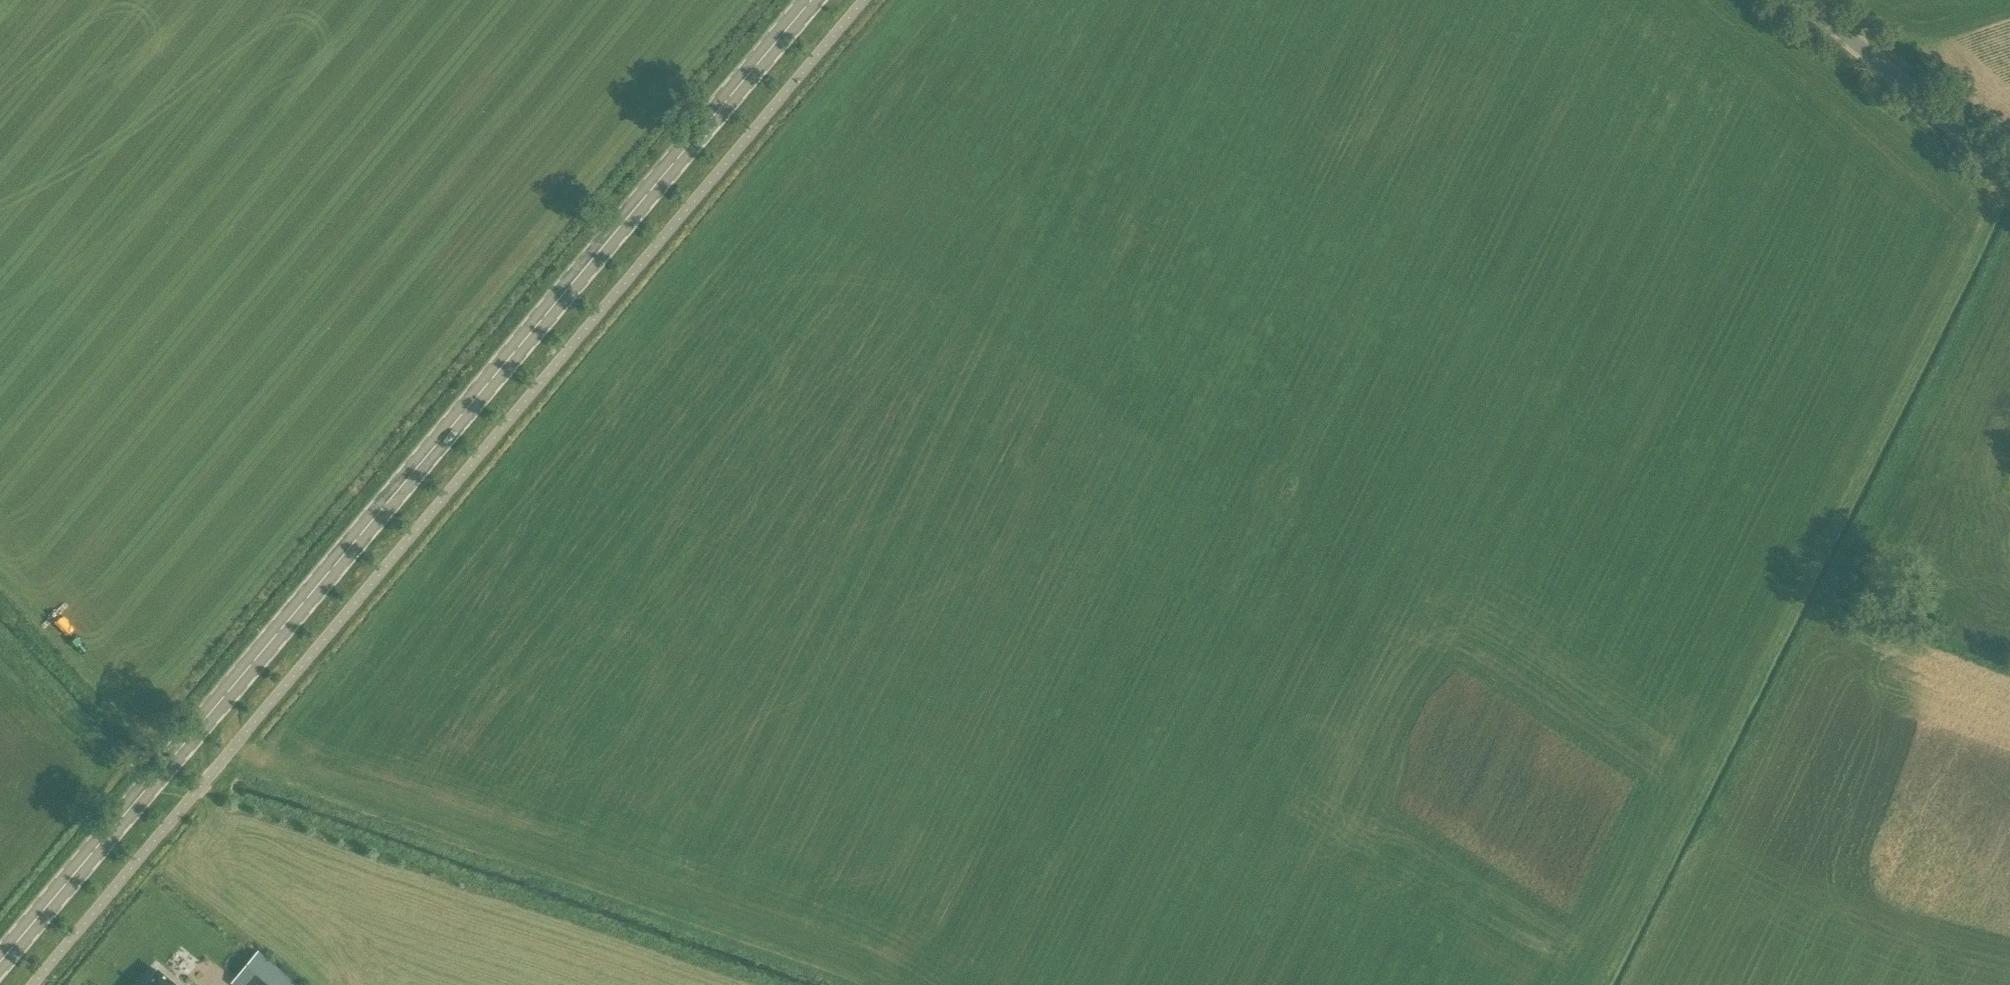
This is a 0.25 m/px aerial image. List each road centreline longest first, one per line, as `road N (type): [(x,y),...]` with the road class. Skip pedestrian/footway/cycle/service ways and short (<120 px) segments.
road 1 (primary): [(0,963),(813,0)]
road 2 (unclassified): [(2009,172),(1804,0)]

